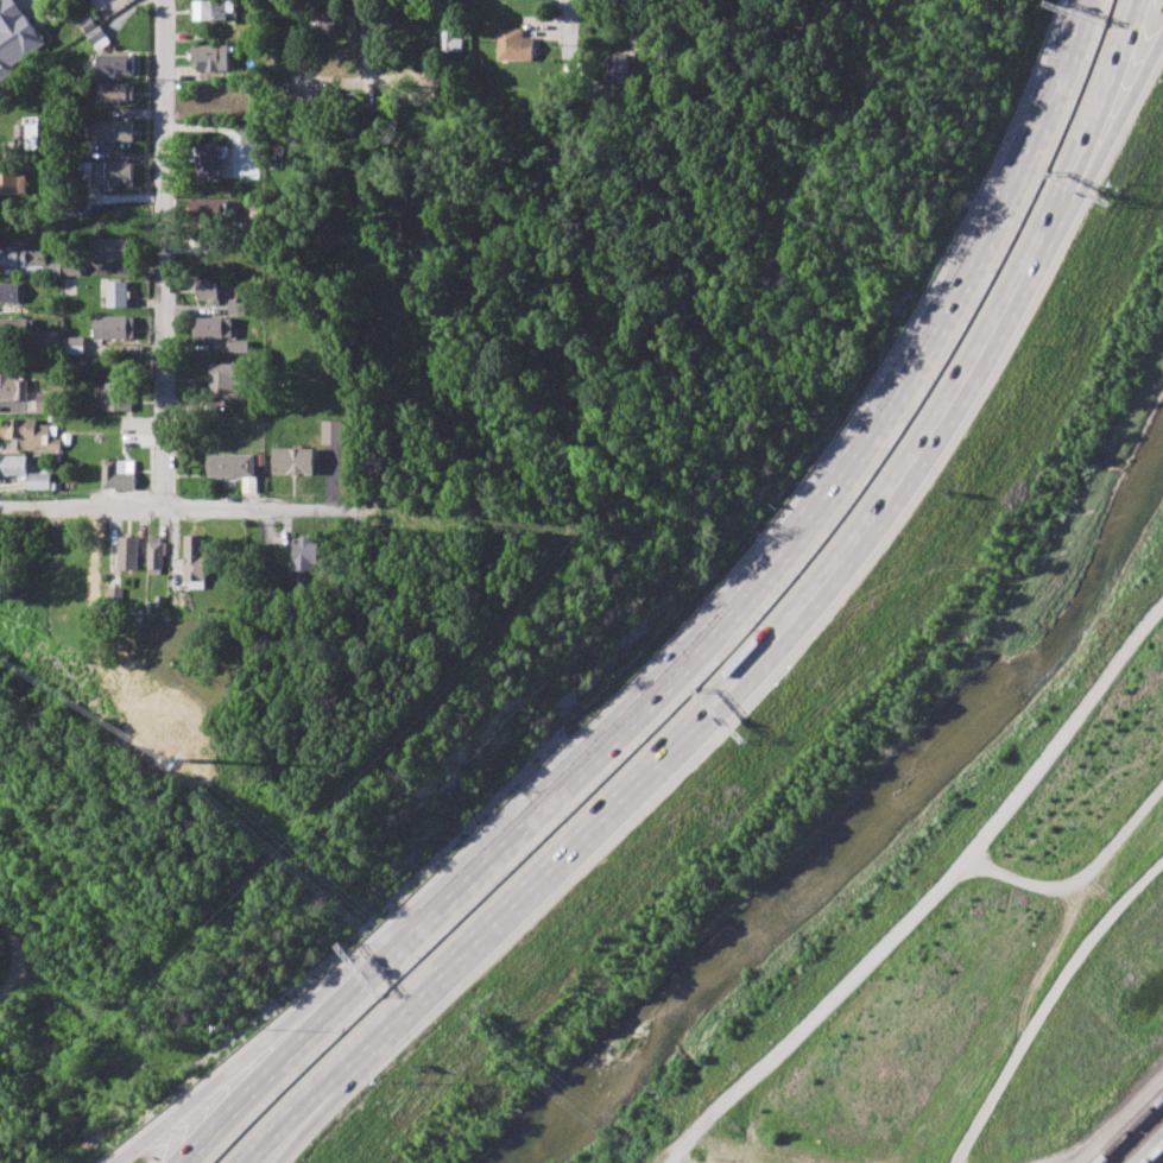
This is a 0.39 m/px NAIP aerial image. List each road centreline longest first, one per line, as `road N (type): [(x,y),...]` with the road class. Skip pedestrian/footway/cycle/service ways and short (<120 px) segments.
road 1 (motorway): [(1096,0),(1006,222),(918,375),(815,524),(675,684),(343,1007)]
road 2 (motorway): [(318,1082),(776,628),(905,463),(1013,286),(1060,191)]
road 3 (residential): [(166,0),(166,495)]
road 4 (residential): [(487,497),(0,495)]
road 5 (residential): [(480,229),(487,497),(522,620)]
road 6 (motorway): [(343,1007),(139,1149)]
road 7 (motorway): [(343,1007),(191,1162)]
road 8 (motorway): [(1060,191),(1134,0)]
road 9 (motorway): [(1060,191),(1162,39)]
road 10 (residential): [(371,0),(372,125)]

